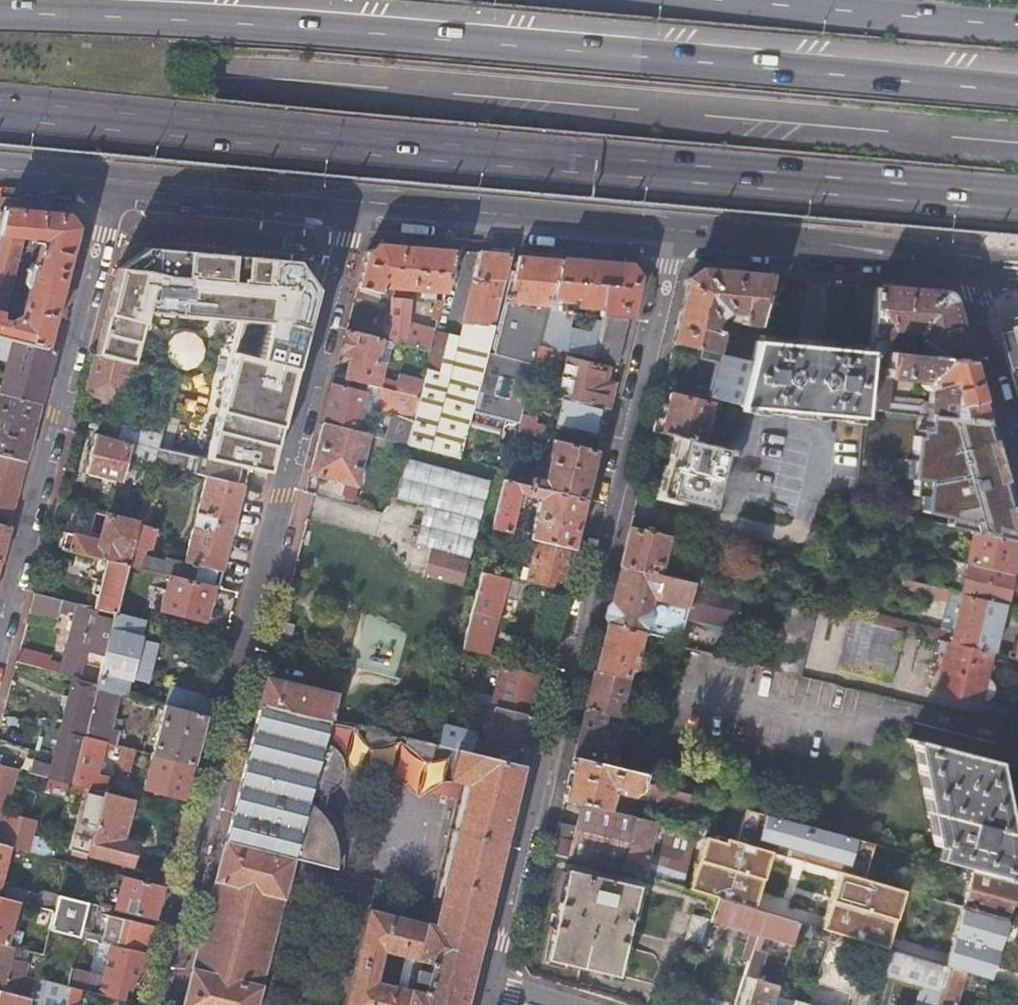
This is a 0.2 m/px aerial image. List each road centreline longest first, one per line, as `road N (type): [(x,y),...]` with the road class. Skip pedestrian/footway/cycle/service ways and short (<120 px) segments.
road 1 (trunk): [(0,102),(1017,198)]
road 2 (trunk): [(1017,92),(353,28),(0,12)]
road 3 (residential): [(157,1004),(357,202)]
road 4 (residential): [(674,227),(490,983)]
road 5 (residential): [(119,180),(0,631)]
road 6 (motorway): [(1017,29),(696,0)]
road 7 (secondary): [(674,227),(357,202)]
road 8 (secondary): [(962,266),(674,227)]
road 9 (secondary): [(357,202),(119,180)]
road 10 (residential): [(1017,477),(962,266)]

